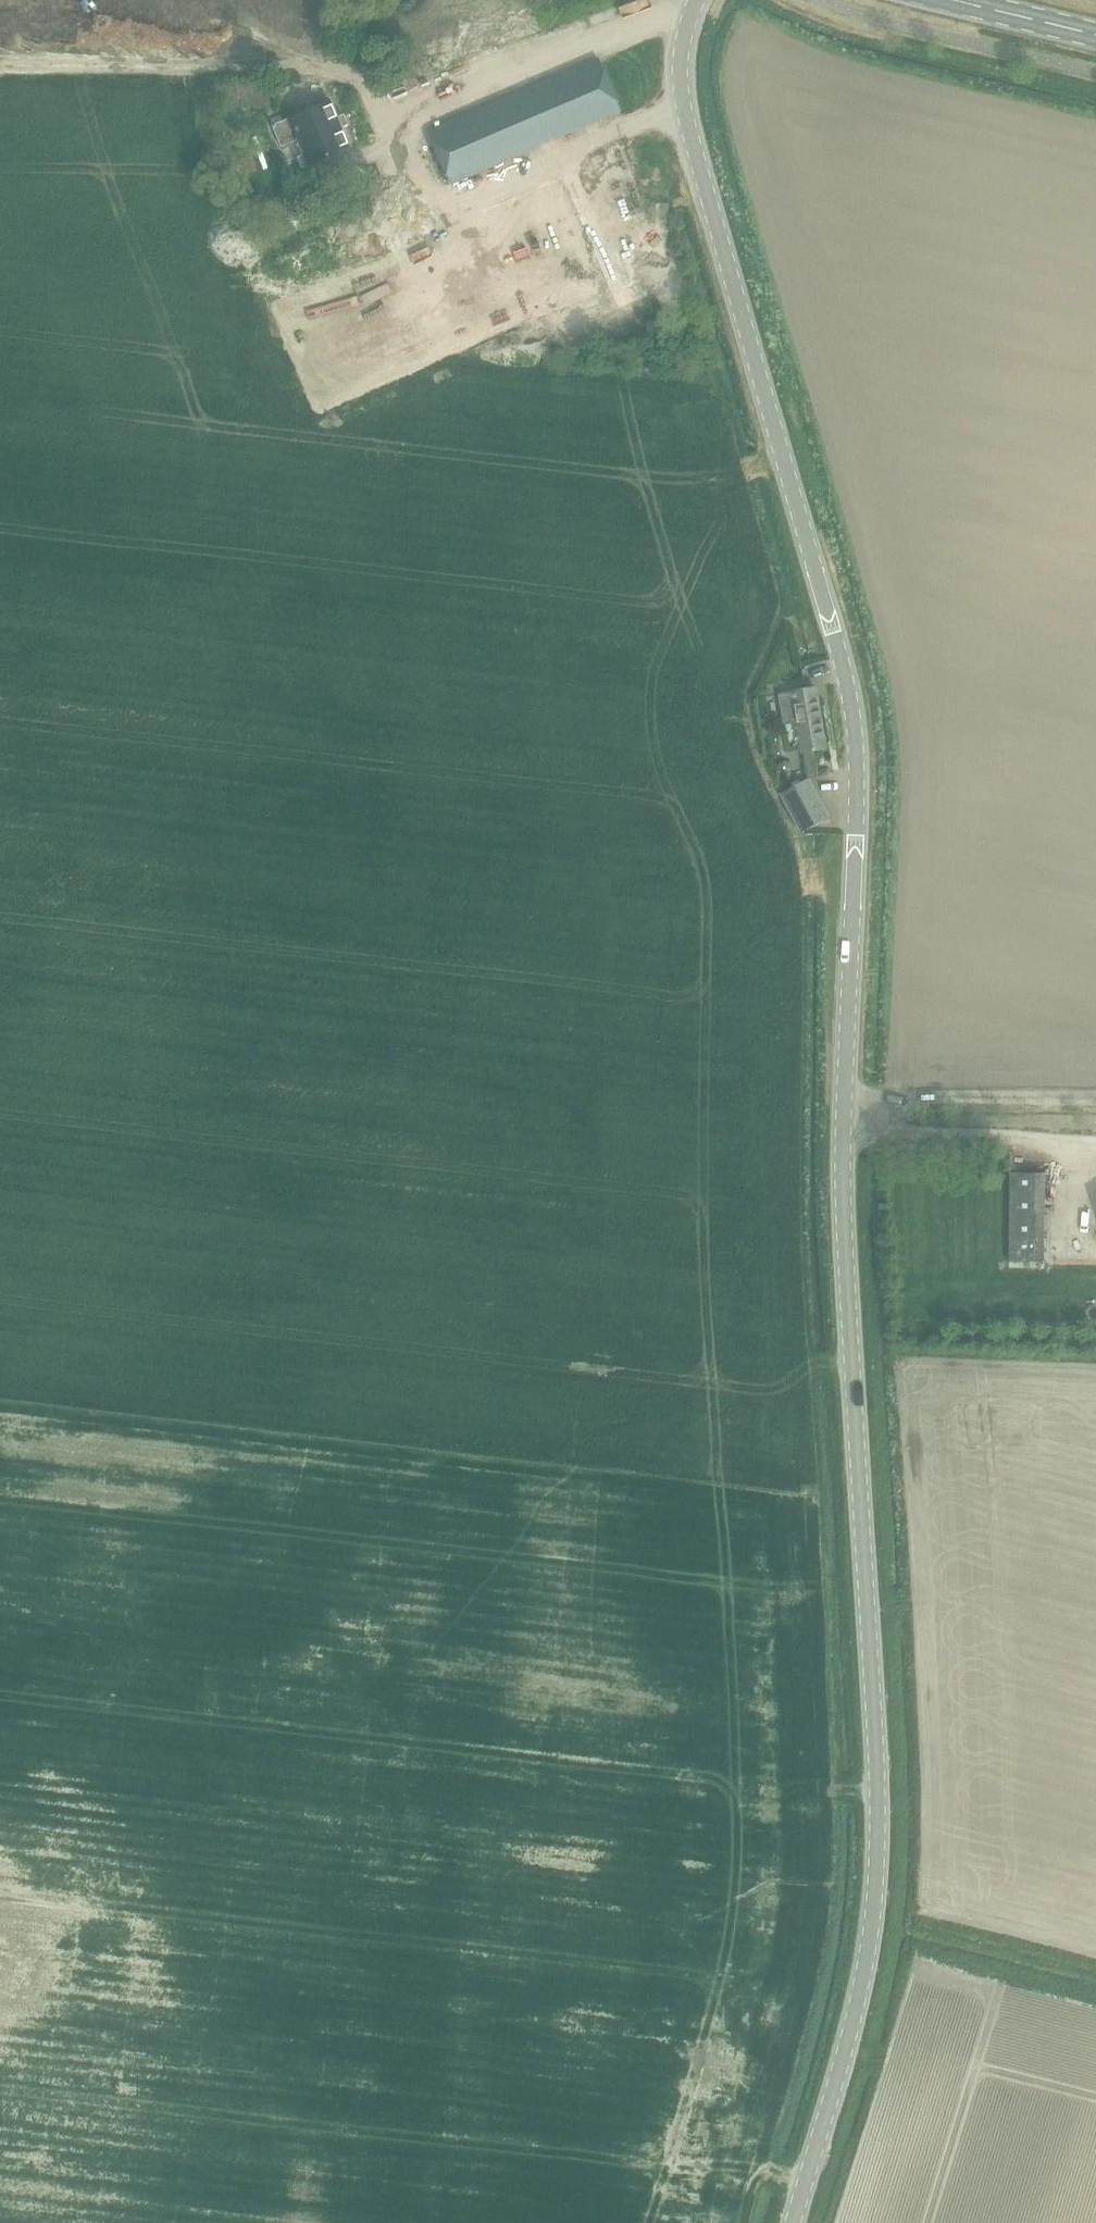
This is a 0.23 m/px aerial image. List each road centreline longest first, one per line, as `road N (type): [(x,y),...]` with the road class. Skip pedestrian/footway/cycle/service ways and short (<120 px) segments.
road 1 (tertiary): [(797,2222),(857,2030),(884,1857),(847,1174),(854,706),(692,144),(680,60),(696,0)]
road 2 (track): [(0,63),(331,63),(353,73),(393,119)]
road 3 (secondary): [(1095,34),(957,0)]

